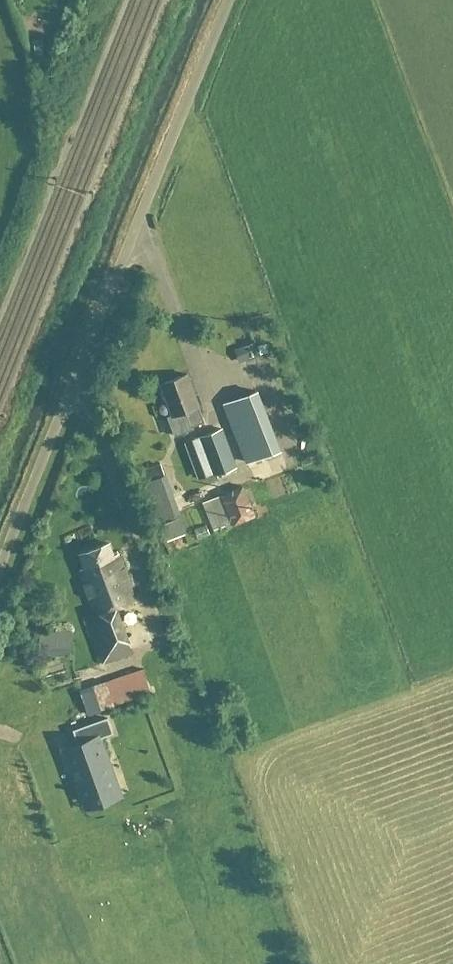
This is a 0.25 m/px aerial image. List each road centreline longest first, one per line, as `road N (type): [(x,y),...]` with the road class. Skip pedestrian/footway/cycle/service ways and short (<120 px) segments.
road 1 (unclassified): [(0,571),(229,0)]

